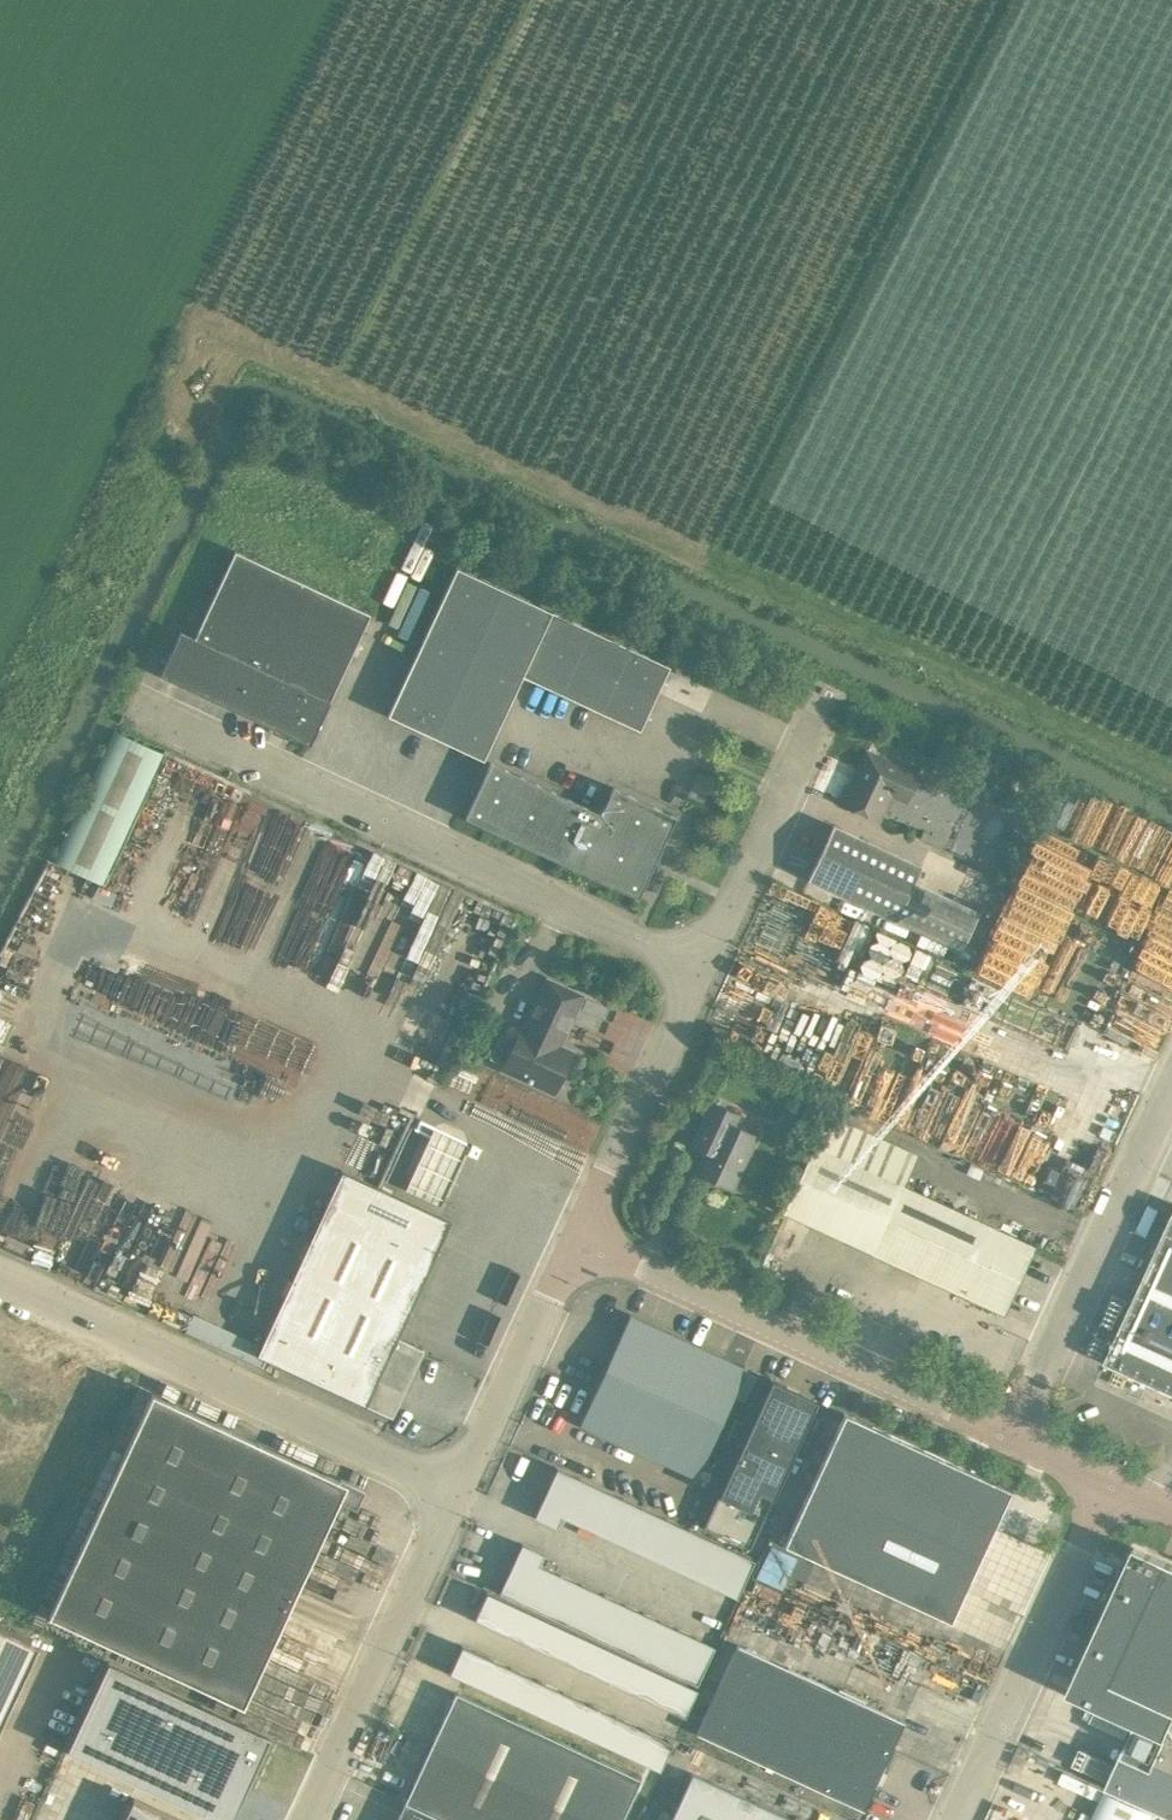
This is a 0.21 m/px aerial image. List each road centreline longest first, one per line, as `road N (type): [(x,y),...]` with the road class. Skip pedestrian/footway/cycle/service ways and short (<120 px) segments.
road 1 (unclassified): [(147,705),(703,966)]
road 2 (unclassified): [(455,1492),(0,1281)]
road 3 (unclassified): [(1013,1437),(579,1237)]
road 4 (unclassified): [(1171,1082),(1013,1437)]
road 5 (unclassified): [(954,1819),(1110,1481)]
road 6 (unclassified): [(305,1819),(455,1492)]
road 7 (unclassified): [(579,1237),(703,966)]
road 8 (unclassified): [(703,966),(828,704)]
road 9 (unclassified): [(455,1492),(579,1237)]

